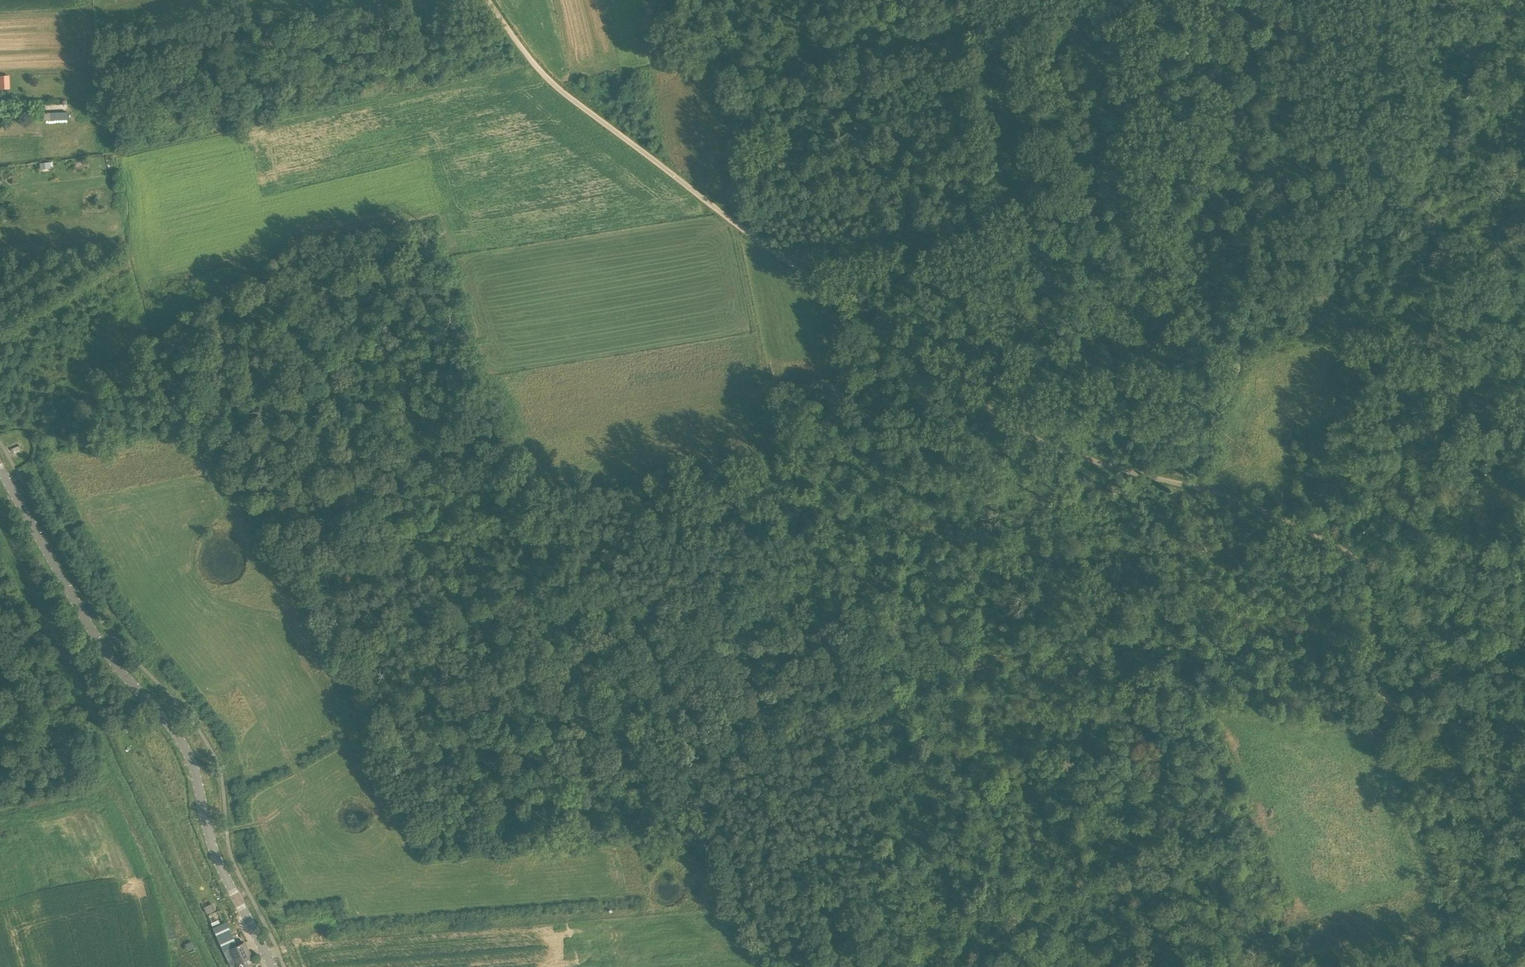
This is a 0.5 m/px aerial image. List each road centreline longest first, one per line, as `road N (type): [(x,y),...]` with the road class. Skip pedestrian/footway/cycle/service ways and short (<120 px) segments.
road 1 (unclassified): [(1386,695),(1372,588),(1354,557),(1230,498),(1113,467),(1021,431),(569,97),(489,0)]
road 2 (tertiary): [(273,966),(219,858),(185,747),(89,623),(0,463)]
road 3 (unclassified): [(1386,695),(1415,715),(1524,728)]

